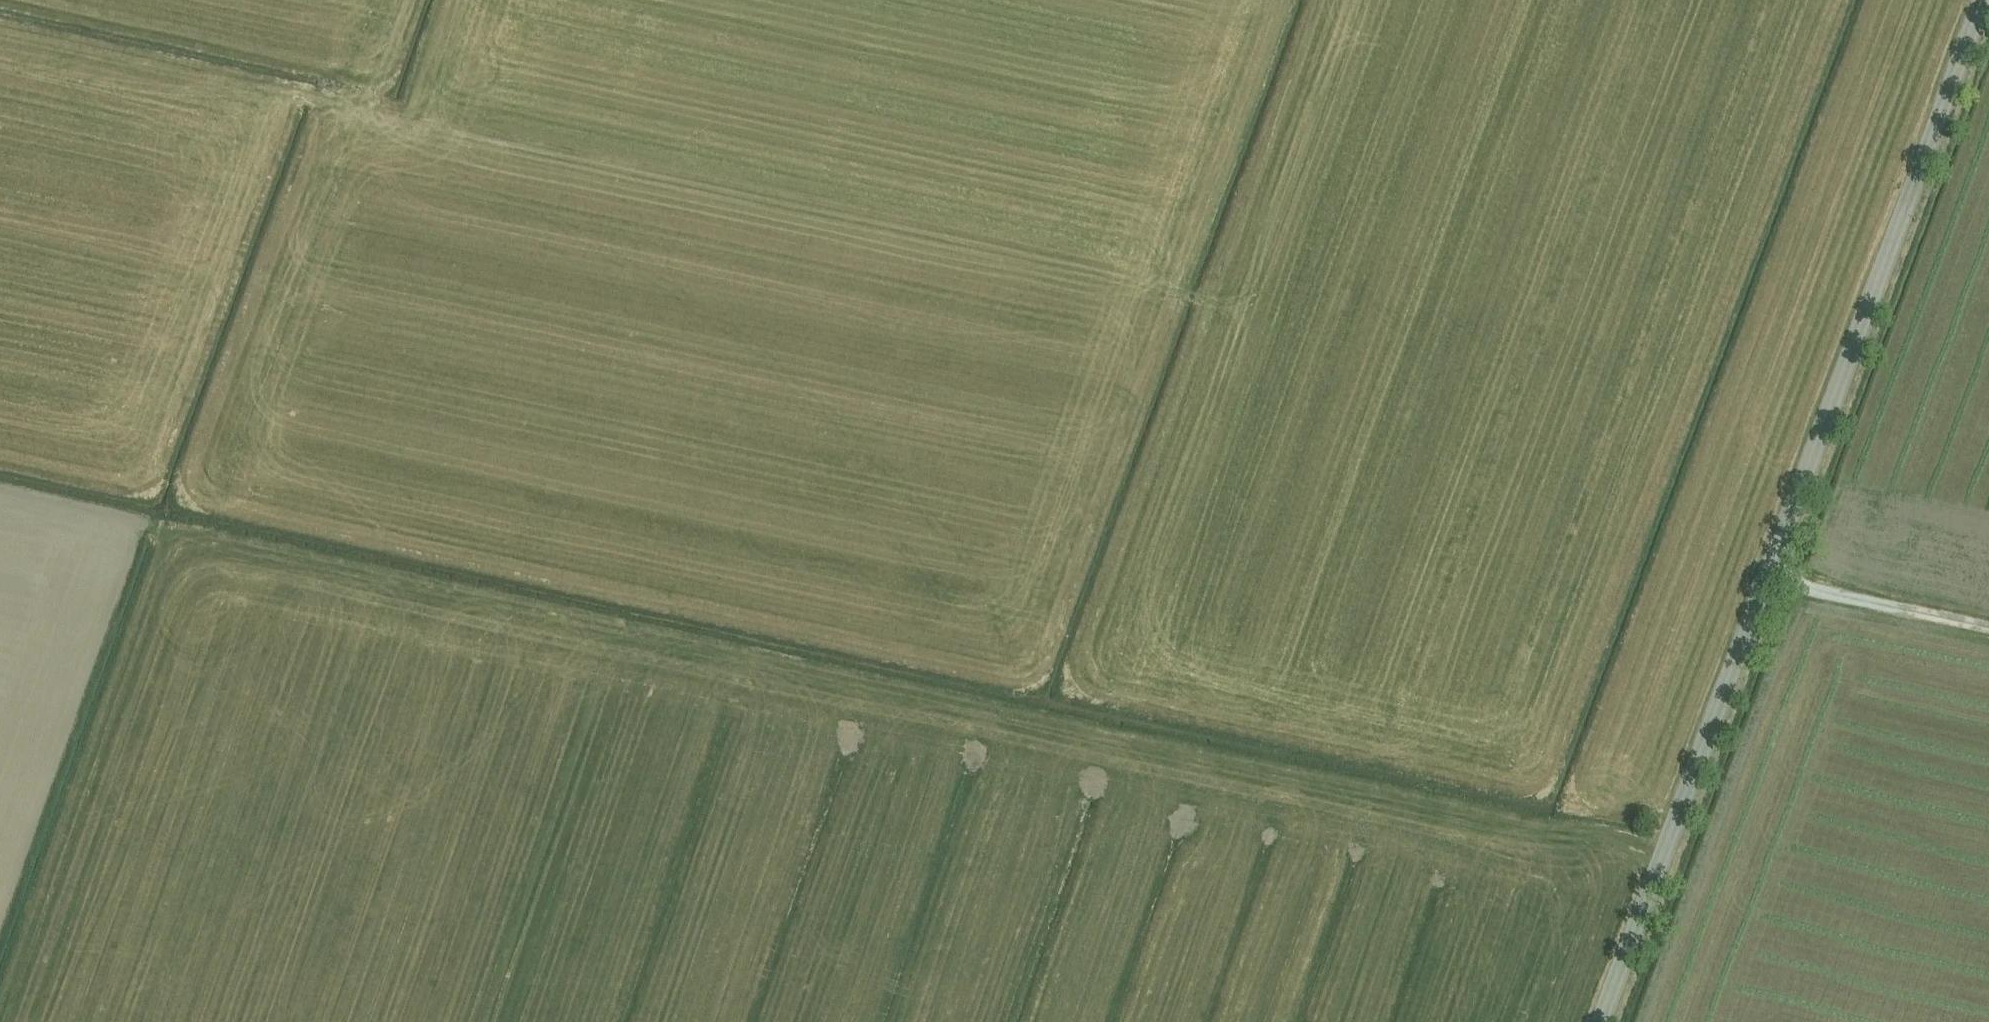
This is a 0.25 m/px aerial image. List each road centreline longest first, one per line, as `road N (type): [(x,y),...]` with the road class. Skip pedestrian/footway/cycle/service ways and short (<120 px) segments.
road 1 (tertiary): [(1981,0),(1601,1021)]
road 2 (track): [(1777,552),(1988,601)]

